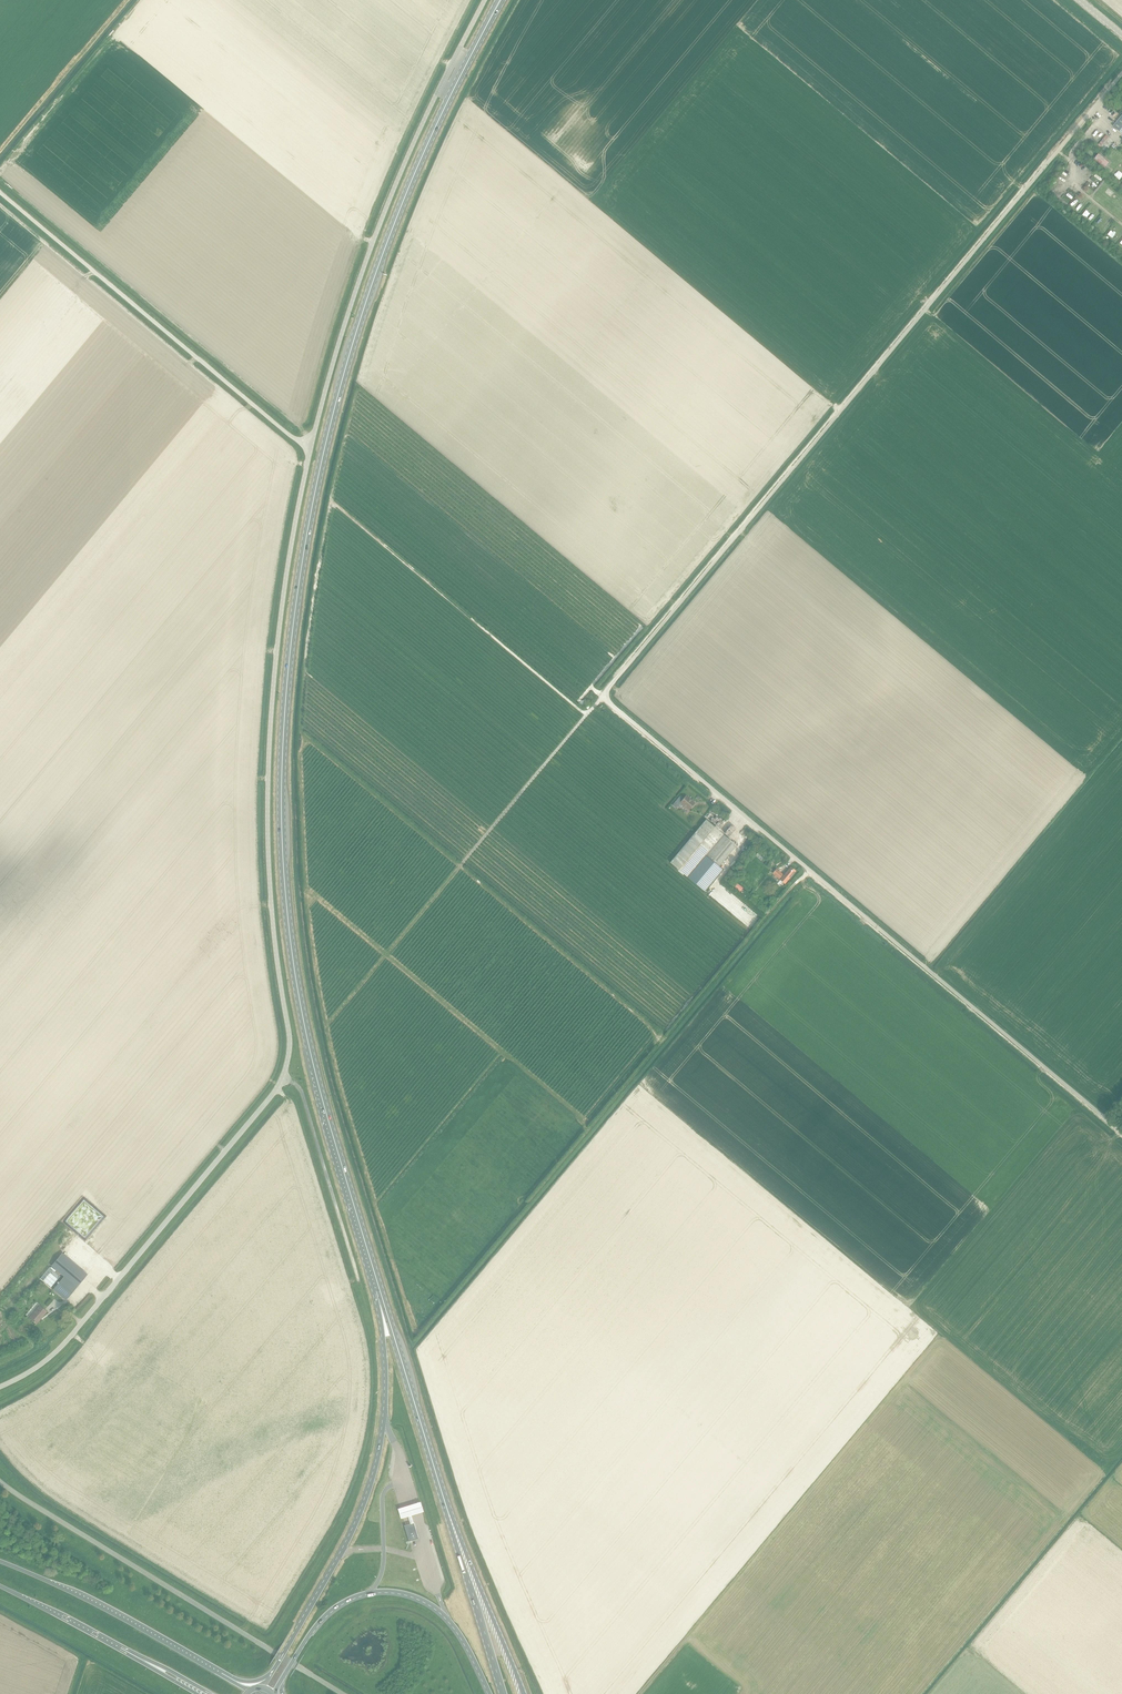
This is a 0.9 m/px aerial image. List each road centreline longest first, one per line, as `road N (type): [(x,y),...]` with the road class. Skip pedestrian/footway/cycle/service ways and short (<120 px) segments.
road 1 (unclassified): [(1121,1134),(602,697),(1121,74)]
road 2 (primary): [(379,1288),(296,983),(281,823),(290,646),(319,472),(358,326),(417,167),(500,0)]
road 3 (unclassified): [(0,1387),(56,1352),(283,1081),(289,1037),(267,845),(269,734),(310,443)]
road 4 (unclassified): [(310,443),(373,242),(484,0)]
road 5 (primary): [(379,1288),(386,1391),(371,1485),(342,1552),(270,1675)]
road 6 (unclassified): [(344,1693),(0,1480)]
road 7 (unclassified): [(310,443),(293,438),(0,193)]
road 8 (primary): [(282,1679),(334,1607),(387,1591),(420,1598),(444,1616),(490,1693)]
road 9 (primary): [(523,1693),(433,1464)]
road 10 (primary): [(433,1464),(503,1693)]
road 11 (trunk): [(213,1670),(0,1561)]
road 12 (track): [(602,697),(458,867)]
road 13 (track): [(773,1536),(640,1693)]
road 14 (primary): [(433,1464),(379,1288)]
road 15 (trunk): [(0,1586),(120,1649)]

